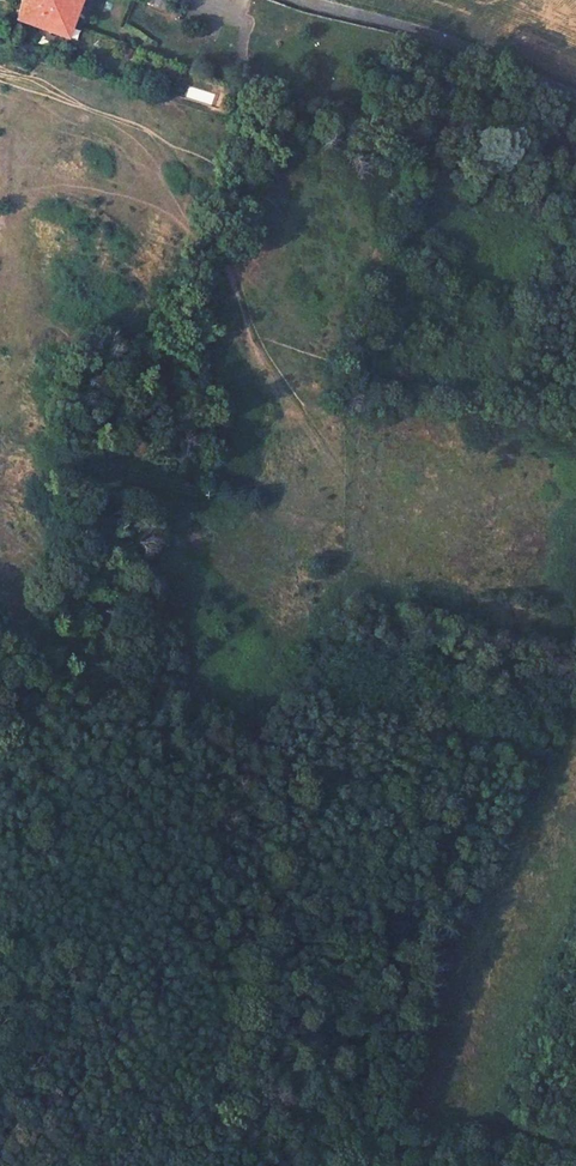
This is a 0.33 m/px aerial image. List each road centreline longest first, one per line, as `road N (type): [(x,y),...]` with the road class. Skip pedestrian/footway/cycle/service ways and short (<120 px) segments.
road 1 (unclassified): [(575,99),(436,38),(298,0)]

